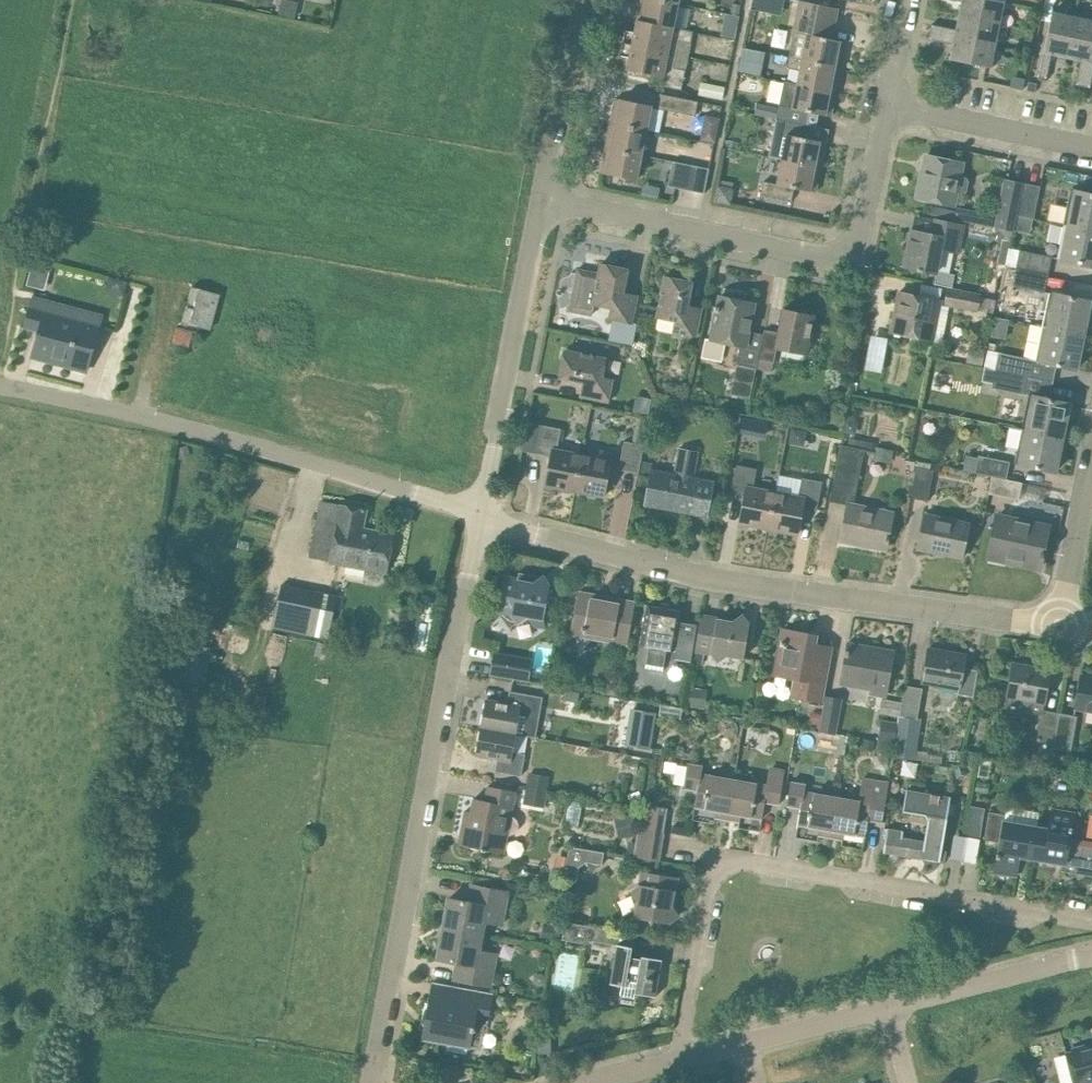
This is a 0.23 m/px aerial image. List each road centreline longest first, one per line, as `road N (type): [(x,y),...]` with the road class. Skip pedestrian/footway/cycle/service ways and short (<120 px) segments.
road 1 (residential): [(1057,626),(724,582),(547,539),(482,512)]
road 2 (unclassified): [(371,1082),(482,512)]
road 3 (residential): [(1091,924),(737,861),(721,865),(680,1060)]
road 4 (unclassified): [(482,512),(164,421),(0,388)]
road 5 (residential): [(544,196),(852,255),(865,231),(889,106)]
road 6 (track): [(75,0),(0,365)]
road 7 (unclassified): [(482,512),(544,196)]
road 8 (unclassified): [(886,1011),(680,1060)]
road 9 (unclassified): [(1091,961),(886,1011)]
road 10 (residential): [(1091,149),(889,106)]
road 11 (unclassified): [(544,196),(582,0)]
road 12 (residential): [(1057,626),(1091,461)]

